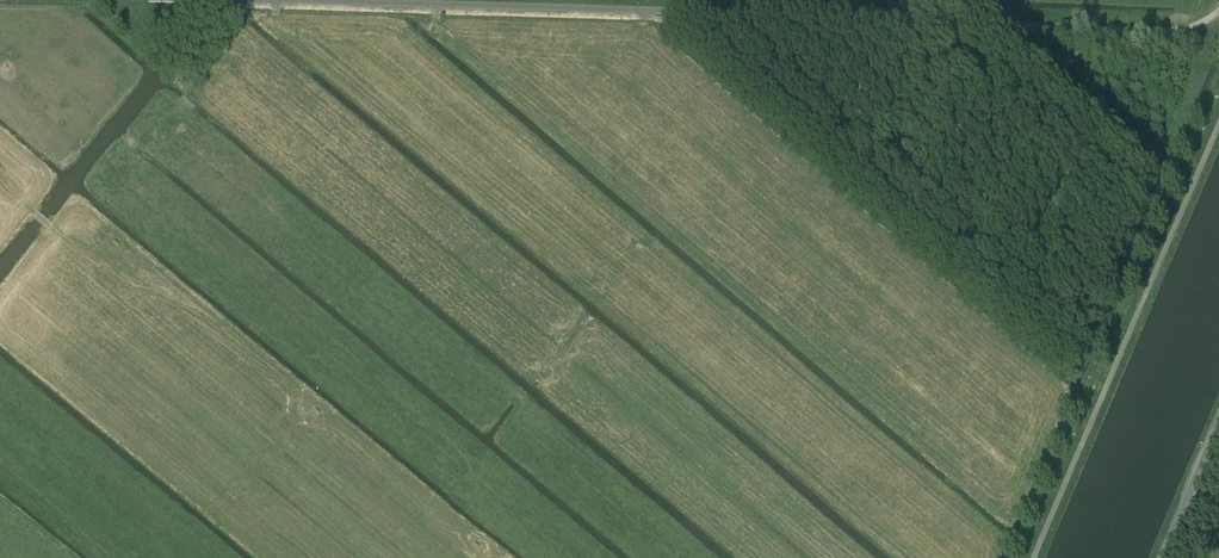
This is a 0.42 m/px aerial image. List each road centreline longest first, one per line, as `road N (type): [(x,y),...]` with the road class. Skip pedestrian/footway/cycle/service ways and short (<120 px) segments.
road 1 (unclassified): [(216,0),(1004,19)]
road 2 (unclassified): [(1160,557),(1218,421)]

